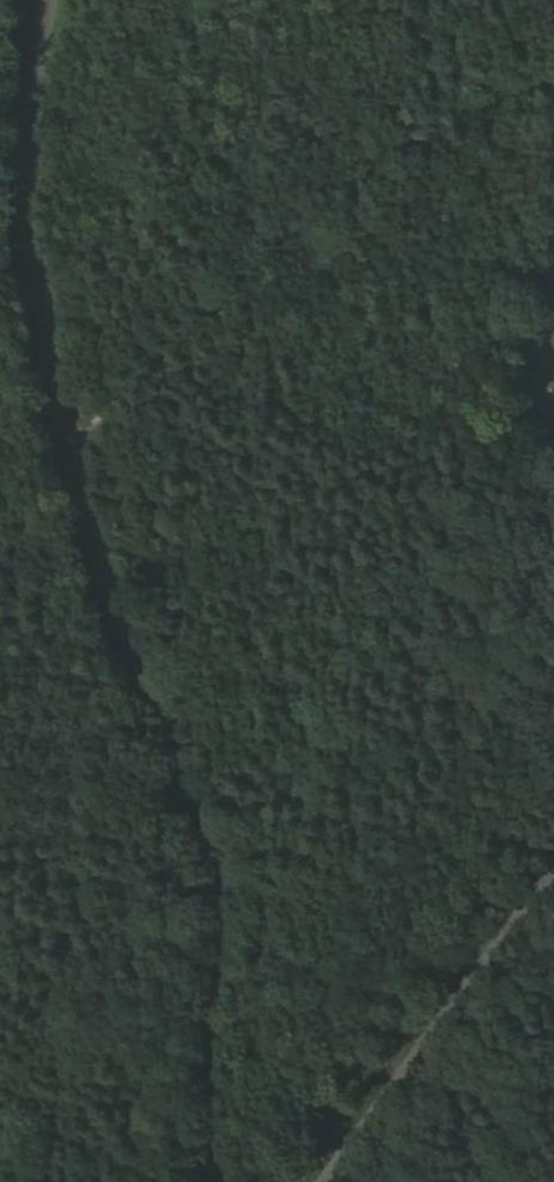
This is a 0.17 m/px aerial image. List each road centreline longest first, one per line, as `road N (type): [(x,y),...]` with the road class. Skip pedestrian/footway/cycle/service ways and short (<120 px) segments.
road 1 (unclassified): [(211,1181),(201,872),(79,516),(28,244),(29,100),(46,0)]
road 2 (track): [(62,453),(123,379),(262,244),(360,164),(470,100),(553,76)]
road 3 (unclassified): [(553,846),(311,1181)]

